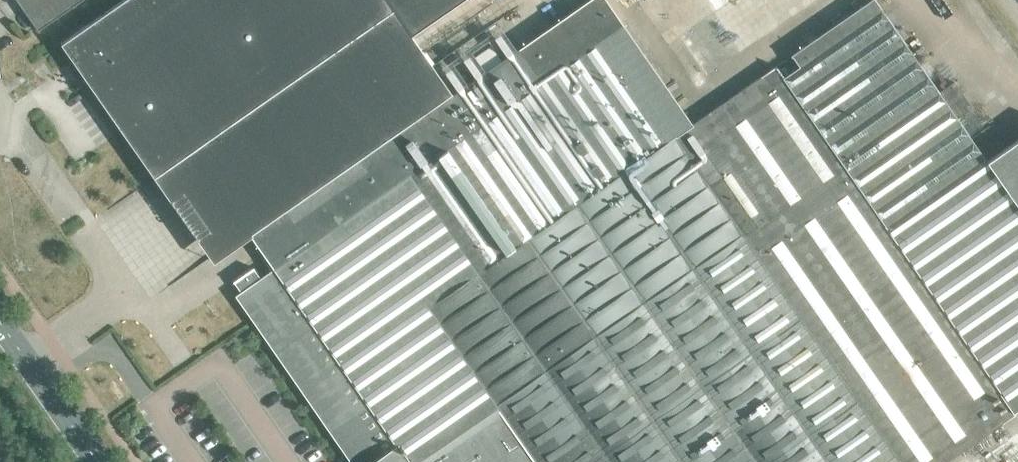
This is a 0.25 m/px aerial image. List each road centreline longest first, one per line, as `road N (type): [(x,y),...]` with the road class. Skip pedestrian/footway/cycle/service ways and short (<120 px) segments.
road 1 (secondary): [(97,461),(0,323)]

